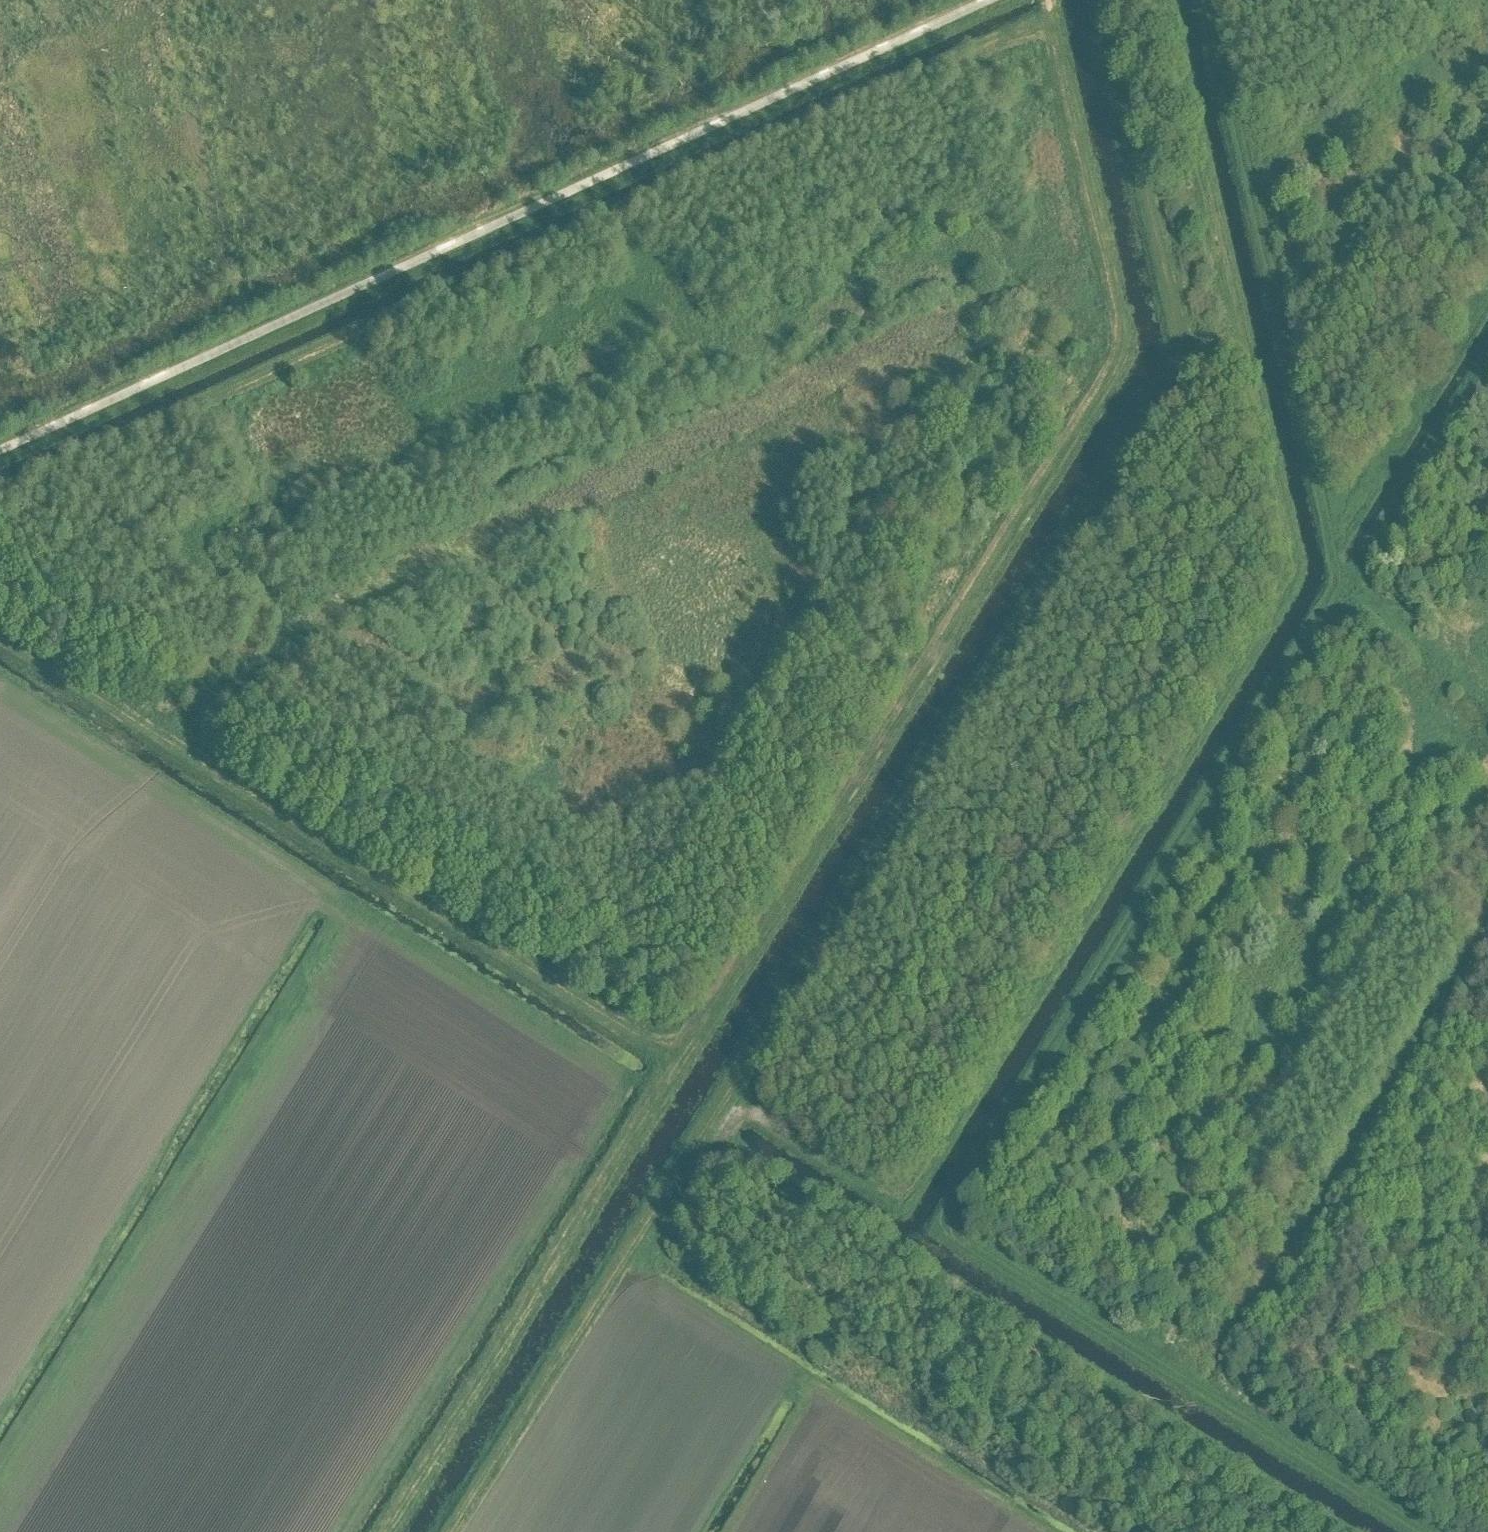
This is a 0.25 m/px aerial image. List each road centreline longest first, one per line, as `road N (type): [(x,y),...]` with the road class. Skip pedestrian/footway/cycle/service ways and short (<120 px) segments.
road 1 (track): [(452,1531),(1181,366),(1176,314),(1104,0)]
road 2 (track): [(676,1068),(1116,369),(1121,326),(1047,0)]
road 3 (track): [(0,638),(676,1068)]
road 4 (track): [(676,1068),(385,1531)]

